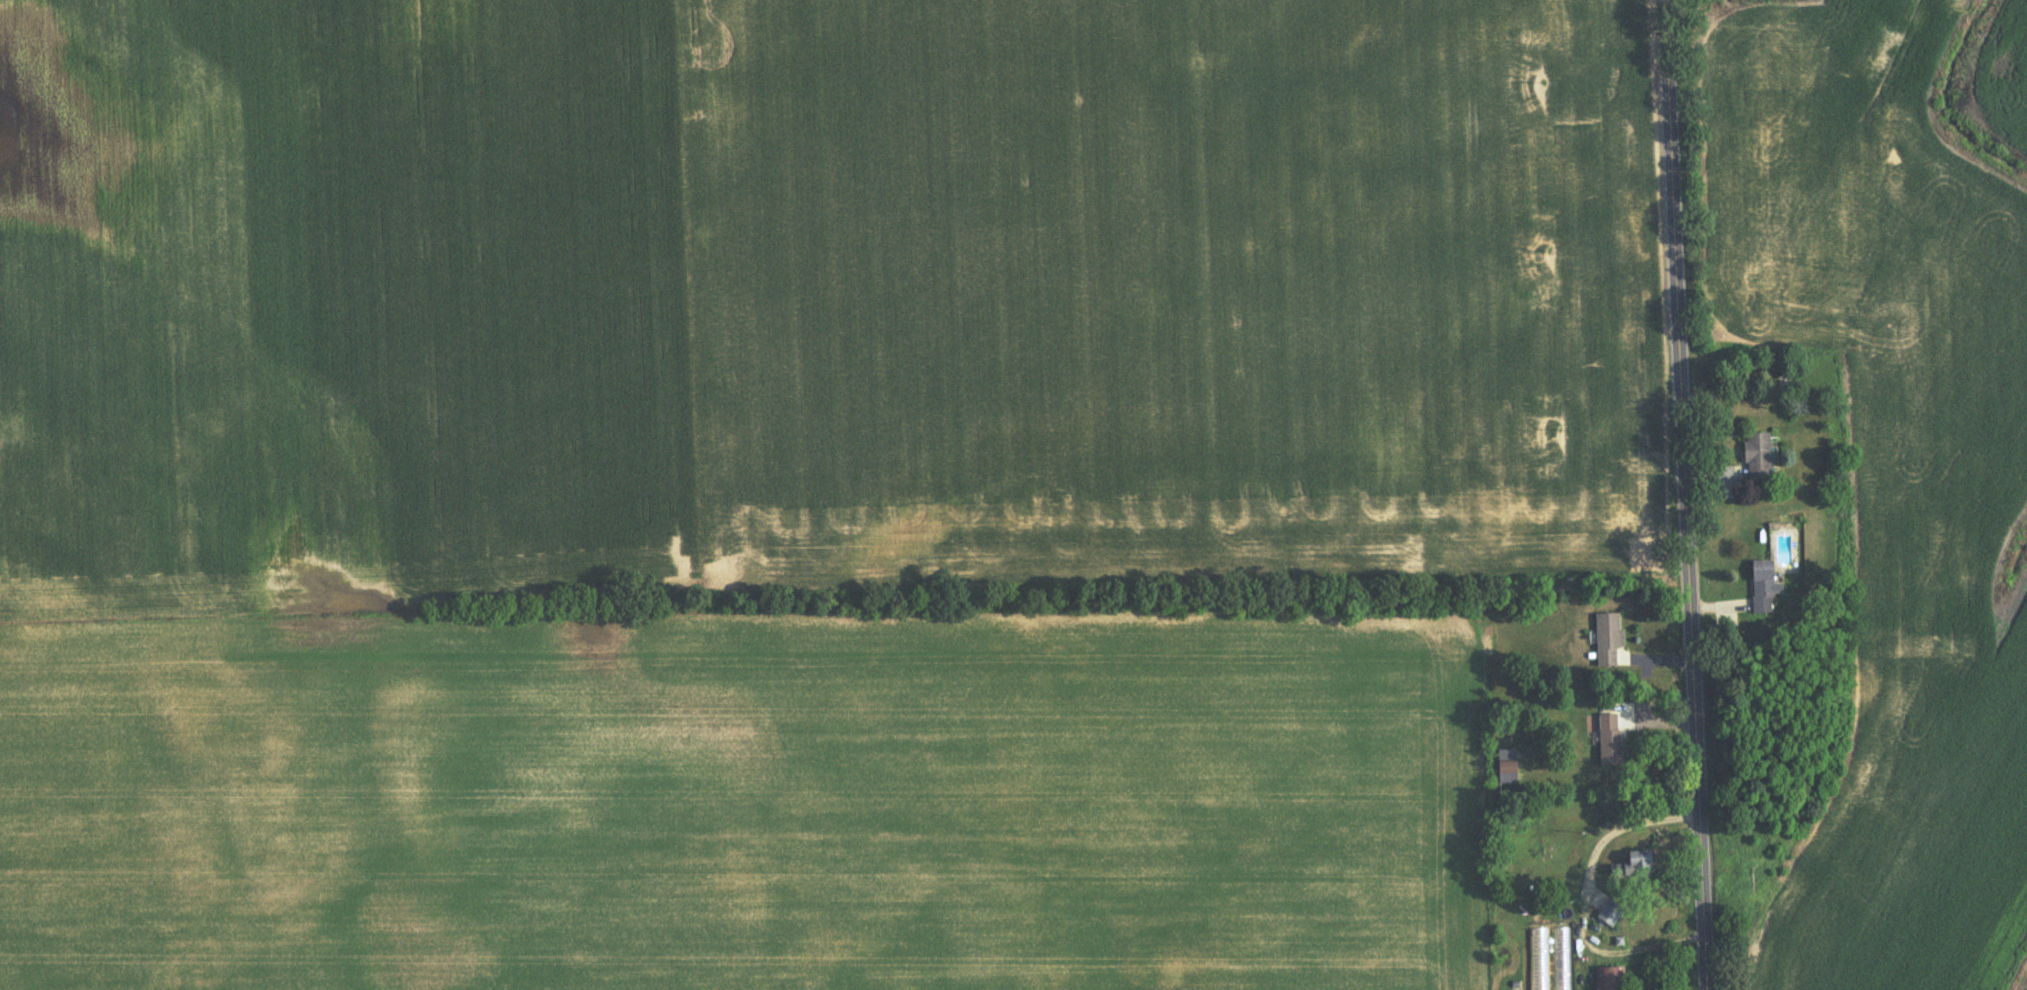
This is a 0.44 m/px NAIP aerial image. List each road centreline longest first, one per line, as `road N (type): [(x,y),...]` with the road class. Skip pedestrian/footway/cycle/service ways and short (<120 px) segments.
road 1 (tertiary): [(1671,0),(1711,989)]

